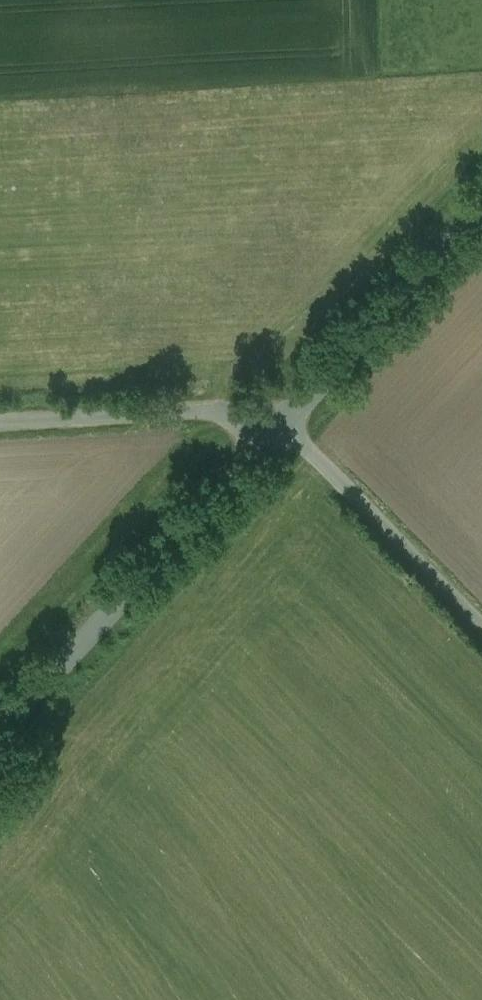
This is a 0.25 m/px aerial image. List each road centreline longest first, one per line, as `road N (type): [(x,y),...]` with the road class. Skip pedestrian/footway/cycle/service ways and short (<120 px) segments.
road 1 (unclassified): [(0,732),(283,427)]
road 2 (unclassified): [(283,427),(481,212)]
road 3 (unclassified): [(0,418),(212,404),(283,427)]
road 4 (unclassified): [(481,627),(283,427)]

